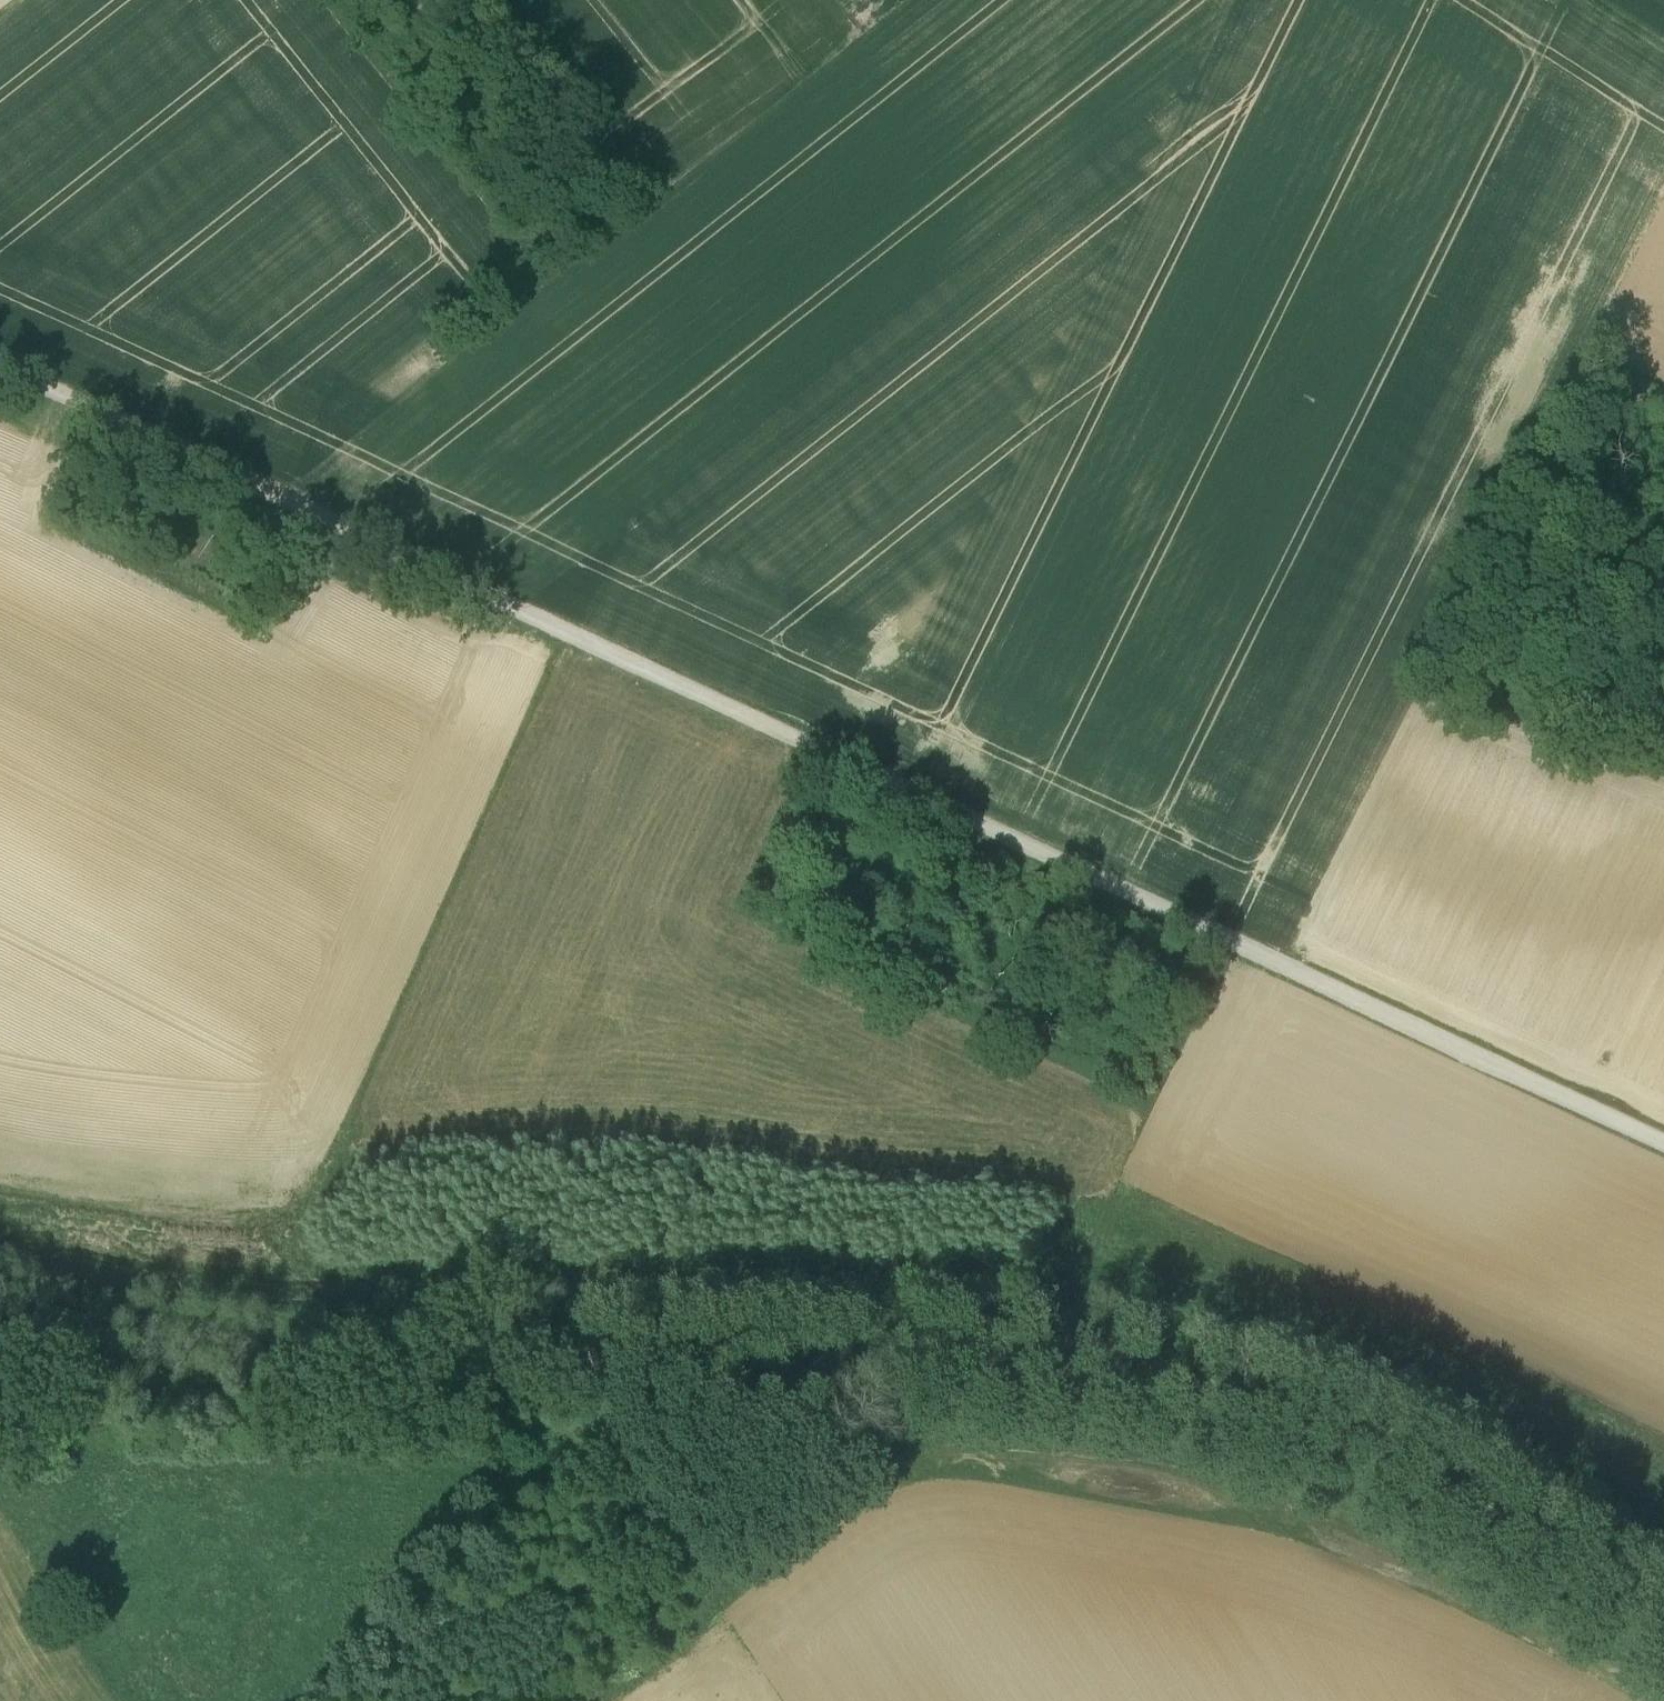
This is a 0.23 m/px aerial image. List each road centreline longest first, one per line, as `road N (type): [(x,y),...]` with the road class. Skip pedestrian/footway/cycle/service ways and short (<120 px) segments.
road 1 (track): [(0,365),(1663,1143)]

